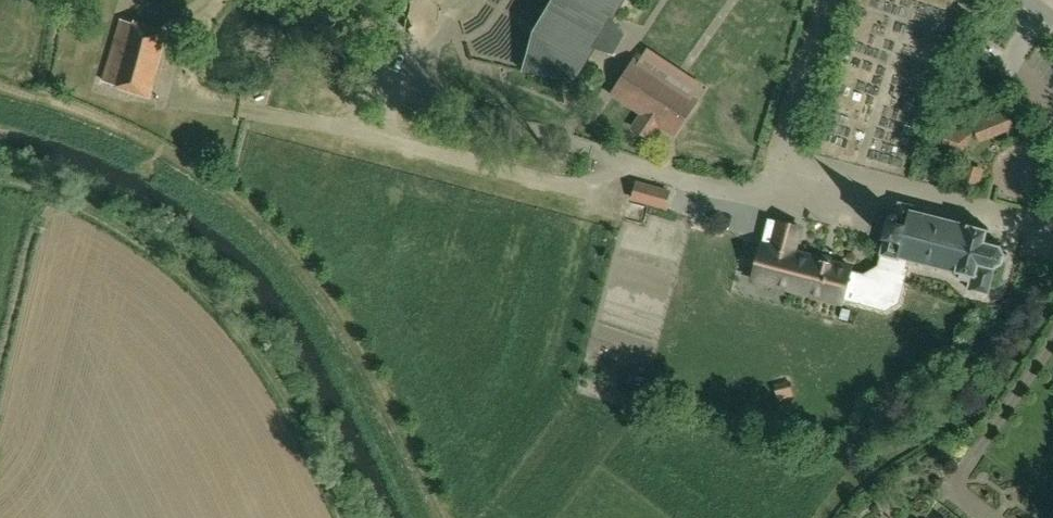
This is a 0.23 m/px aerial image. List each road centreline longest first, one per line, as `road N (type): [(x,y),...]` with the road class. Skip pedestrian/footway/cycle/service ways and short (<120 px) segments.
road 1 (residential): [(368,0),(405,38),(438,103),(678,179),(767,196),(779,166)]
road 2 (track): [(225,188),(159,144),(0,85)]
road 3 (residential): [(779,166),(987,213)]
road 4 (residential): [(779,166),(832,0)]
road 5 (track): [(335,312),(308,267),(225,188)]

